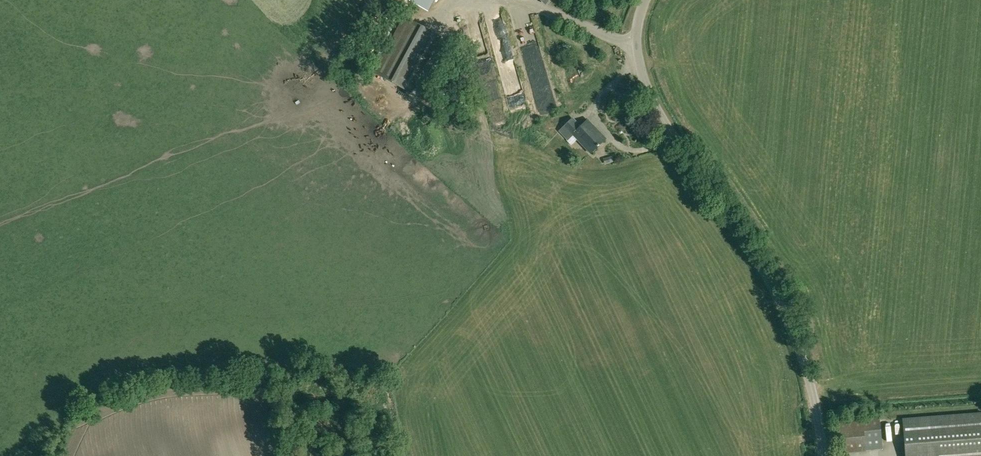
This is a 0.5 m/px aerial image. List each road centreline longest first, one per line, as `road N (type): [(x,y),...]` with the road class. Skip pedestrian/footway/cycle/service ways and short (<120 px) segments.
road 1 (unclassified): [(824,455),(781,308),(641,81),(634,44),(644,0)]

